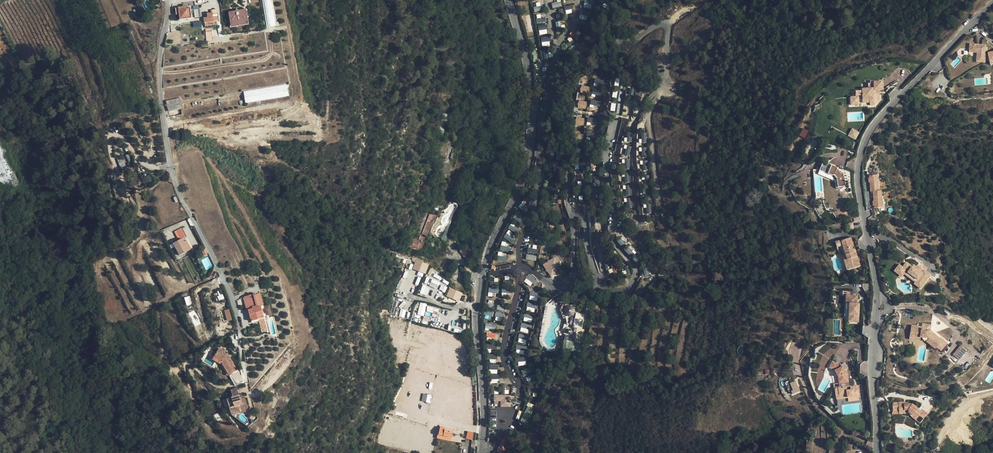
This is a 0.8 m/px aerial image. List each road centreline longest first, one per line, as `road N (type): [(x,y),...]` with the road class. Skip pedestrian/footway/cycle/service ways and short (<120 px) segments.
road 1 (unclassified): [(992,3),(877,120),(862,146),(858,186),(877,296),(877,446)]
road 2 (unclassified): [(481,452),(480,286),(530,133),(528,73),(509,0)]
road 3 (residential): [(167,0),(160,62),(172,171),(231,298),(247,378)]
road 4 (residential): [(877,446),(840,429),(809,397),(796,347)]

